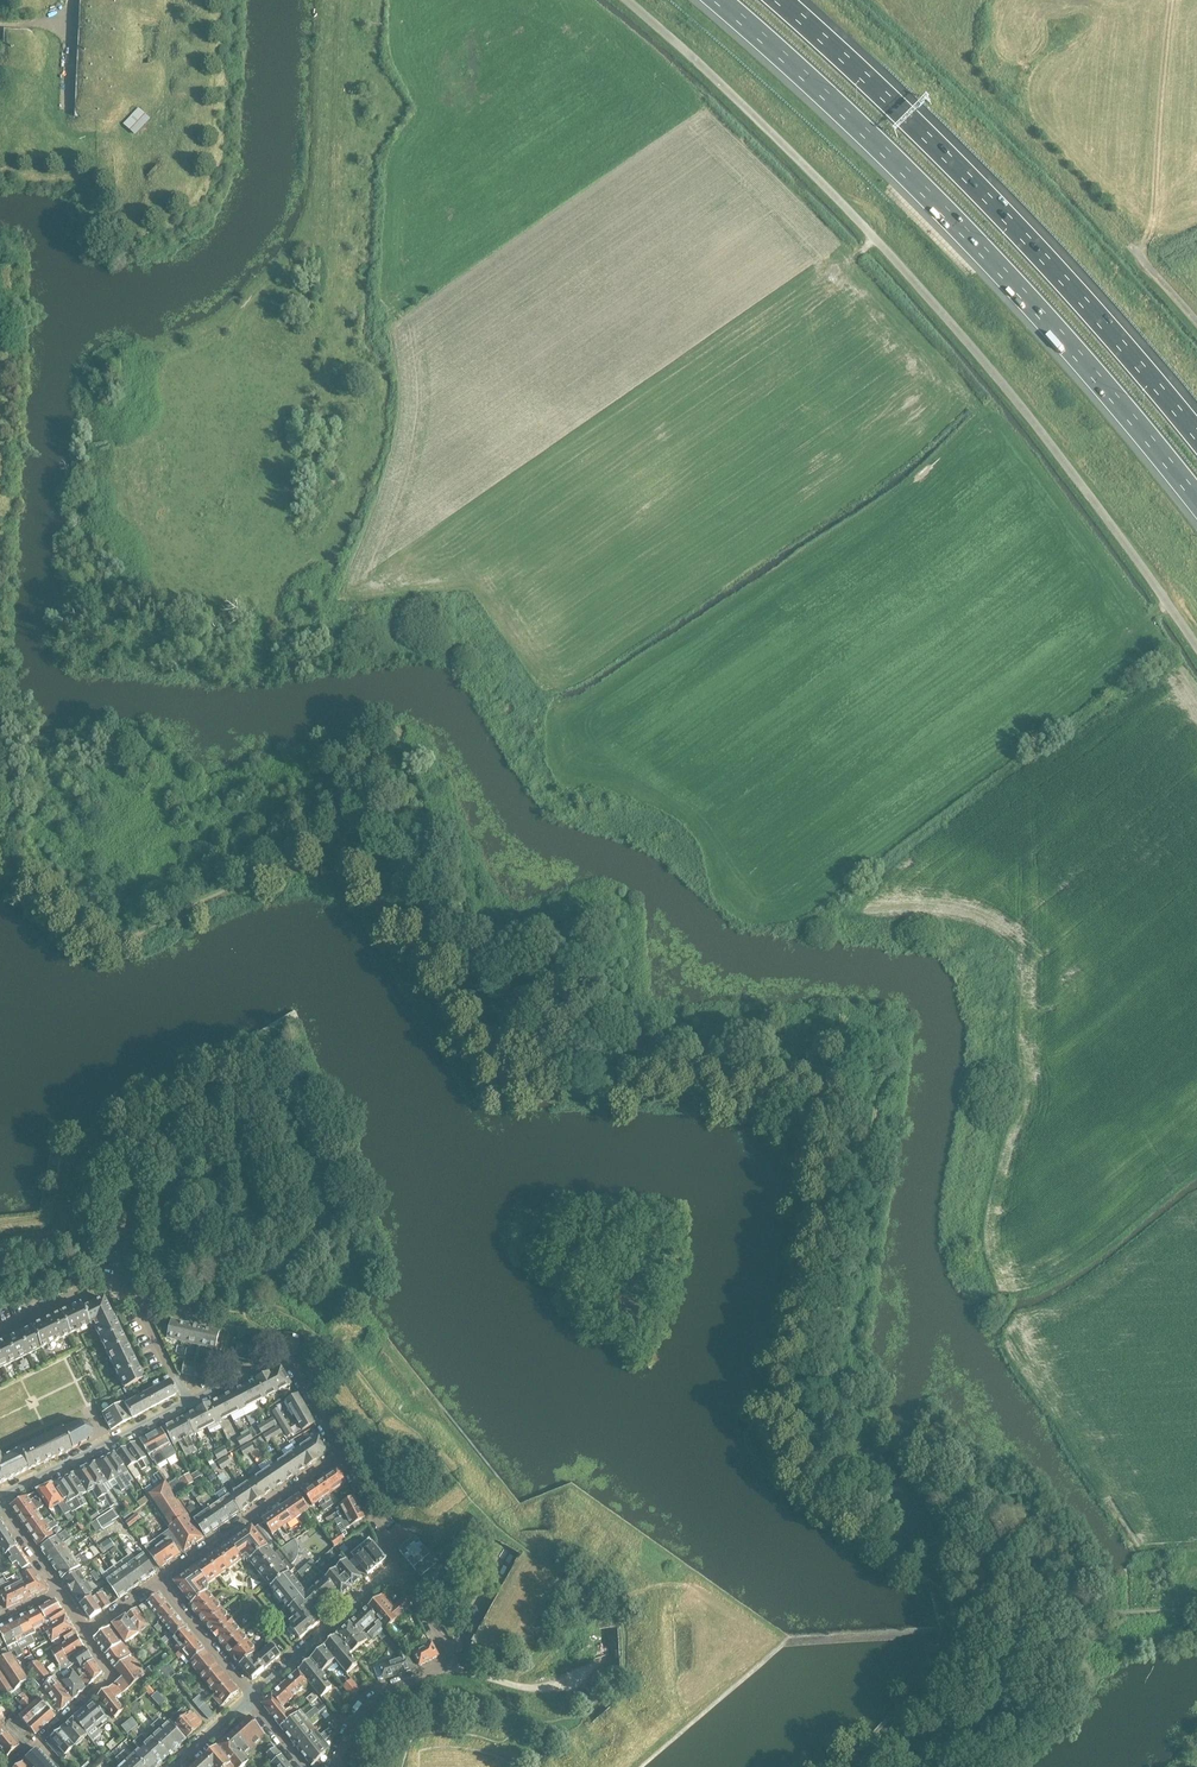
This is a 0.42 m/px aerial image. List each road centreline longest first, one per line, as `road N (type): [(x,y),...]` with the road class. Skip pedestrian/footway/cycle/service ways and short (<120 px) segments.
road 1 (unclassified): [(1196,646),(1048,442),(877,240),(626,0)]
road 2 (motorway): [(717,0),(980,247),(1196,499)]
road 3 (motorway): [(1196,436),(1006,218),(780,0)]
road 4 (track): [(334,313),(346,0)]
road 5 (residential): [(162,1580),(340,1455)]
road 6 (residential): [(0,1498),(185,1400)]
road 7 (residential): [(399,1568),(251,1698)]
road 8 (residential): [(333,1766),(357,1716),(387,1692),(454,1668)]
road 9 (residential): [(162,1580),(251,1698)]
road 10 (residential): [(40,1739),(110,1674),(86,1632)]
road 11 (residential): [(454,1668),(514,1550)]
road 12 (residential): [(262,1338),(136,1298)]
road 13 (residential): [(399,1568),(340,1455)]

